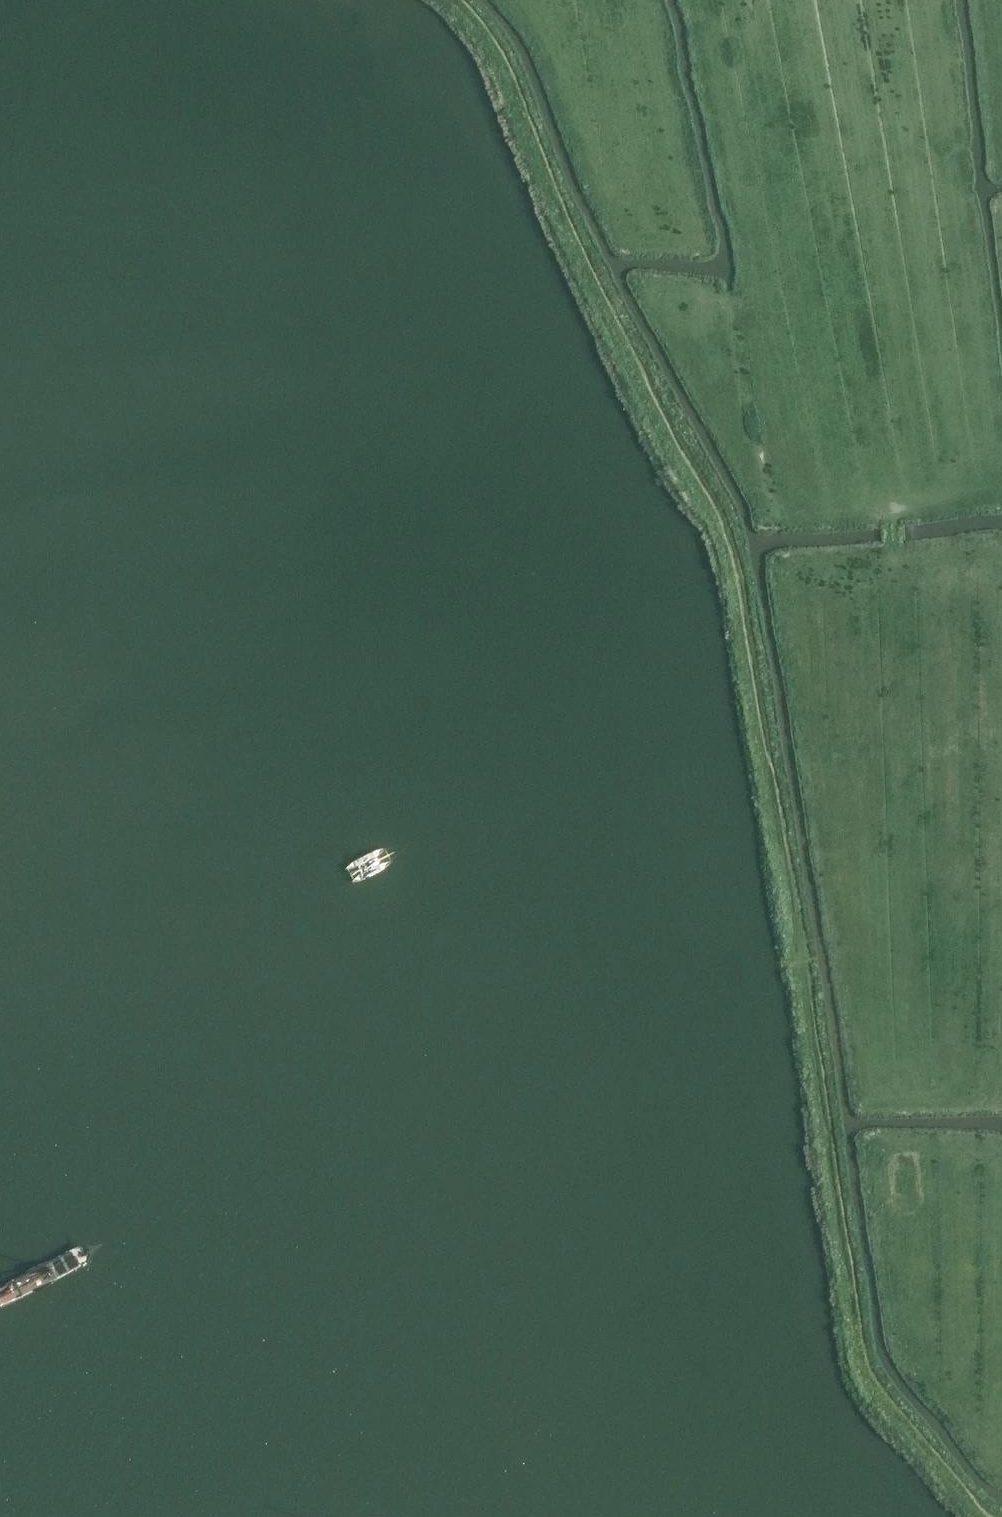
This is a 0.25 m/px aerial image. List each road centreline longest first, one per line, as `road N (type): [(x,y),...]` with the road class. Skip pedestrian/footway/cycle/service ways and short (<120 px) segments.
road 1 (track): [(998,1516),(877,1385),(865,1357),(729,532),(596,277),(510,68),(459,0)]

